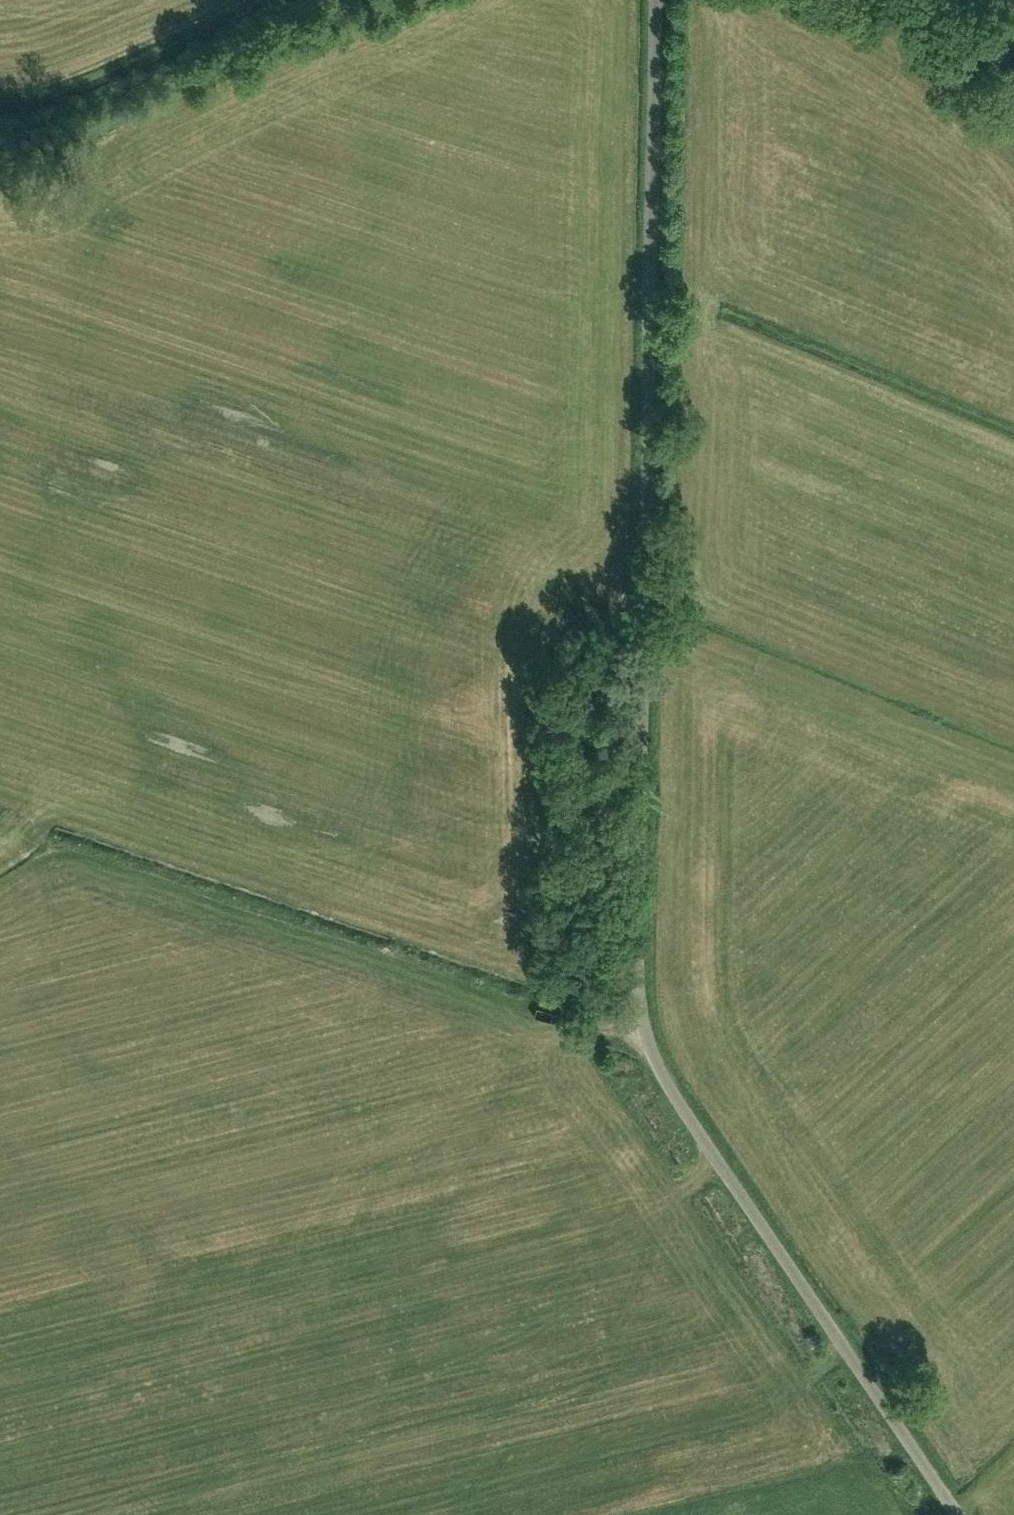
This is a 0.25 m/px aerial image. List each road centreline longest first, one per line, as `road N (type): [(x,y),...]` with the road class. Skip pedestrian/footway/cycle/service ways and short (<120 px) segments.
road 1 (unclassified): [(958,1514),(666,1075),(642,1018),(657,0)]

